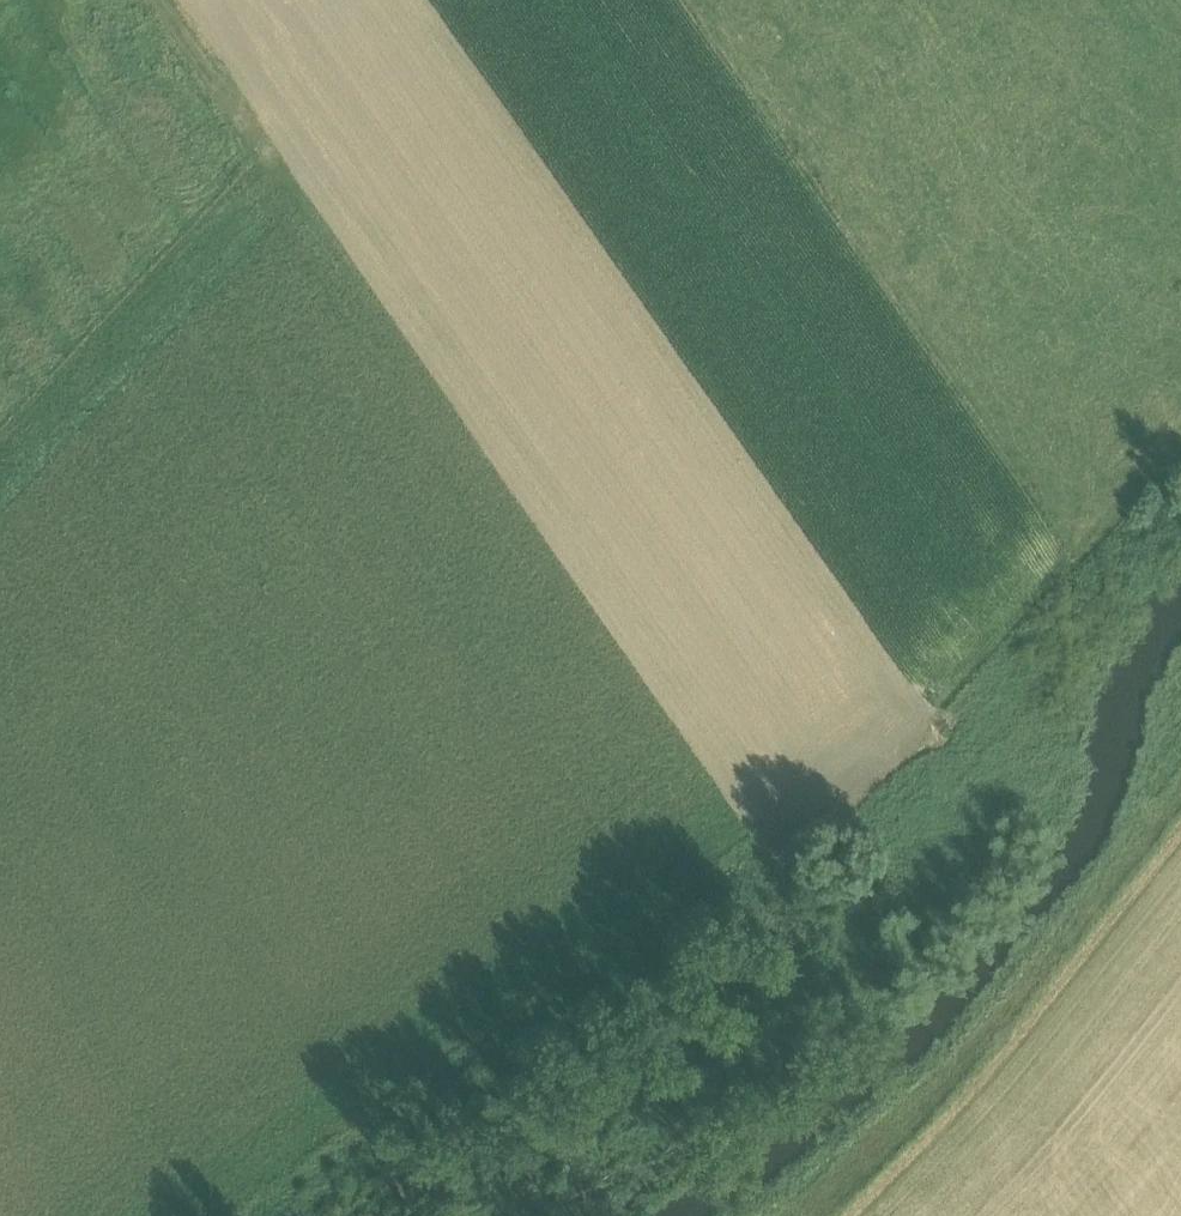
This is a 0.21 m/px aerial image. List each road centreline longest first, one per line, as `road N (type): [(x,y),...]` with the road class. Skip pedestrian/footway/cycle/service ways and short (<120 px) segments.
road 1 (track): [(157,0),(255,141)]

